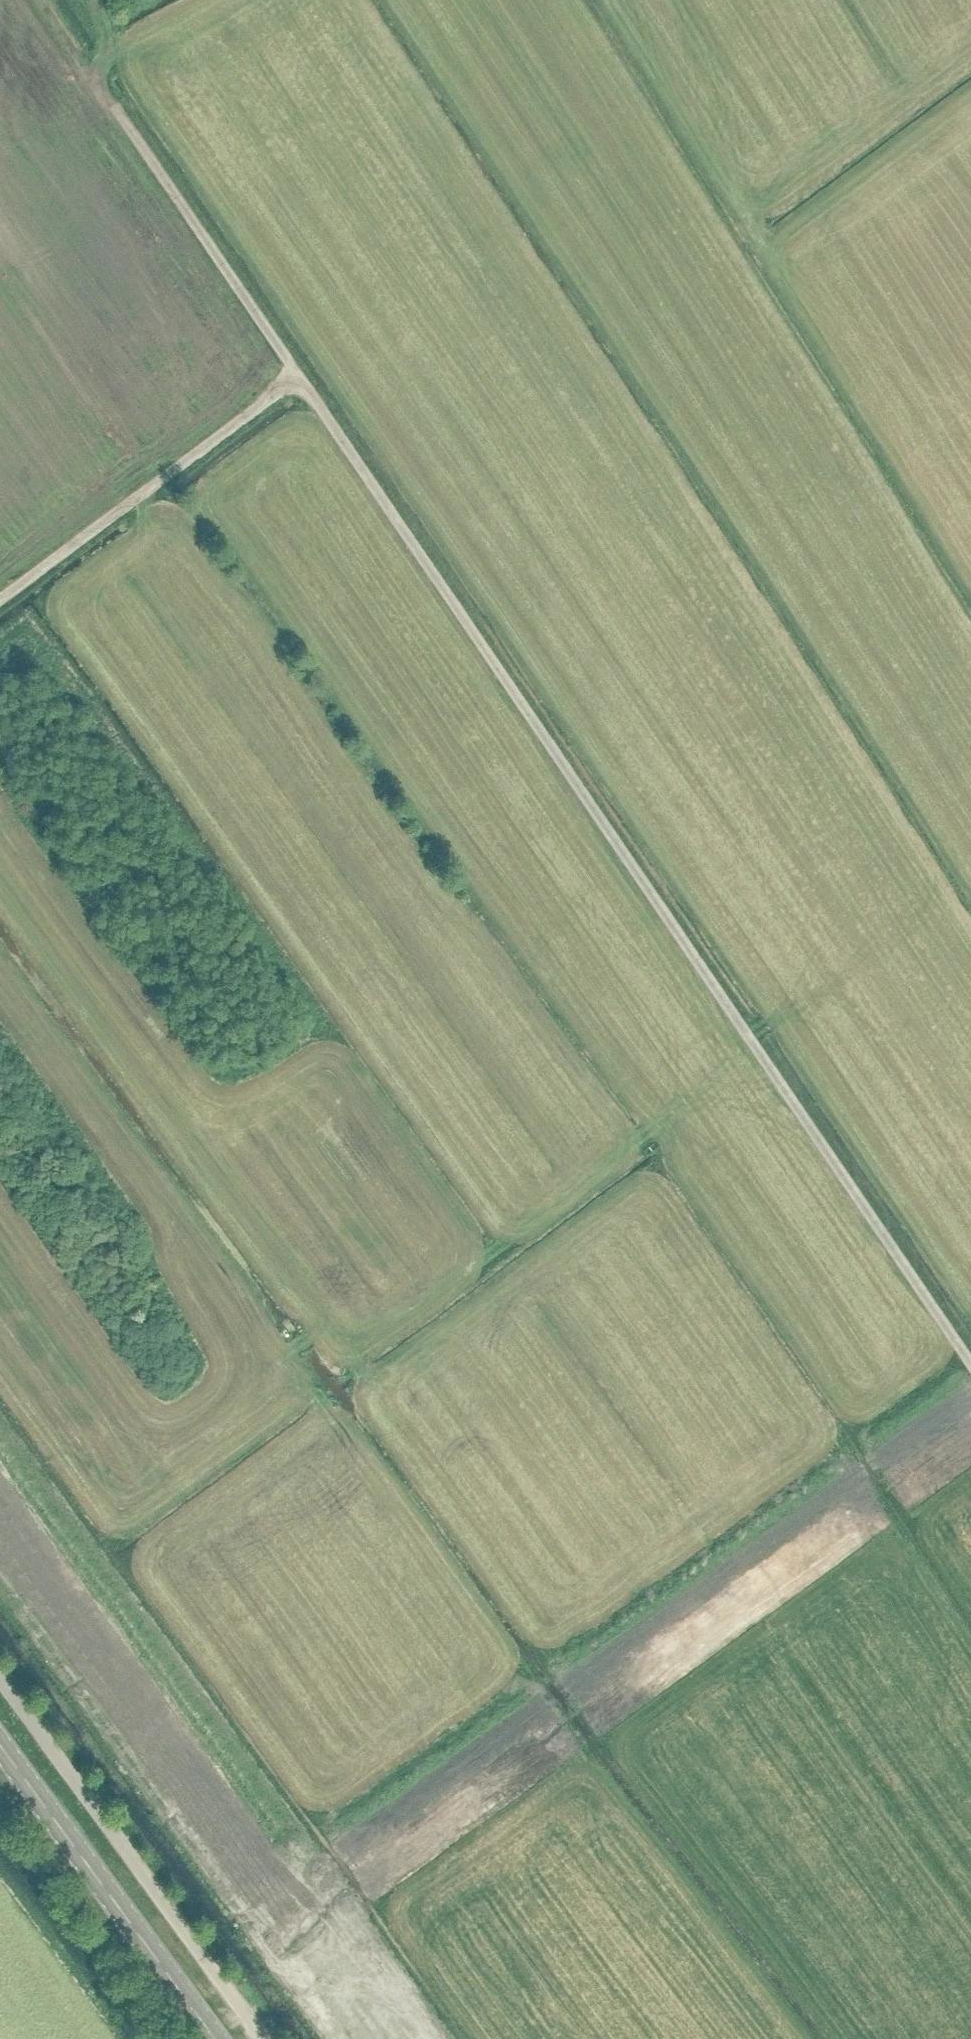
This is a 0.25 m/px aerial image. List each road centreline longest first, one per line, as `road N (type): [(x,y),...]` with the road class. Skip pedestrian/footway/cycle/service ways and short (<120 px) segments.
road 1 (unclassified): [(264,2038),(0,1678)]
road 2 (secondary): [(215,2038),(0,1745)]

